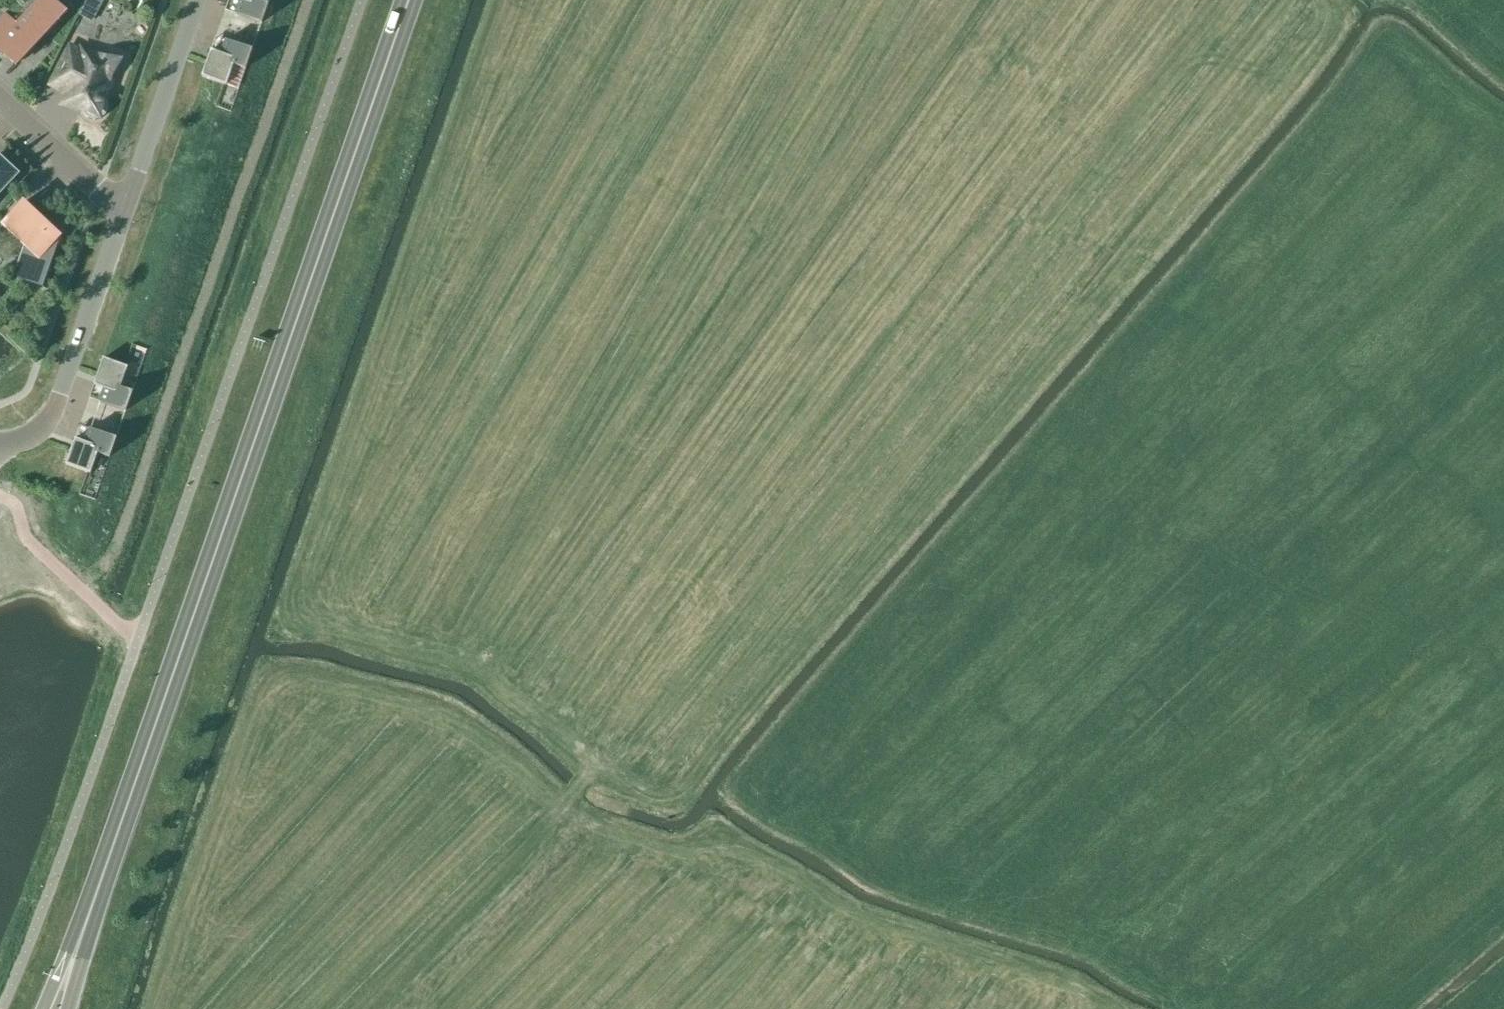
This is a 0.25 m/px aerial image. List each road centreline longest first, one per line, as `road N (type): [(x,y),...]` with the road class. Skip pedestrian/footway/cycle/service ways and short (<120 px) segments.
road 1 (primary): [(74,954),(408,0)]
road 2 (unclassified): [(55,409),(126,204)]
road 3 (unclassified): [(126,204),(198,0)]
road 4 (residential): [(126,204),(98,190),(0,100)]

